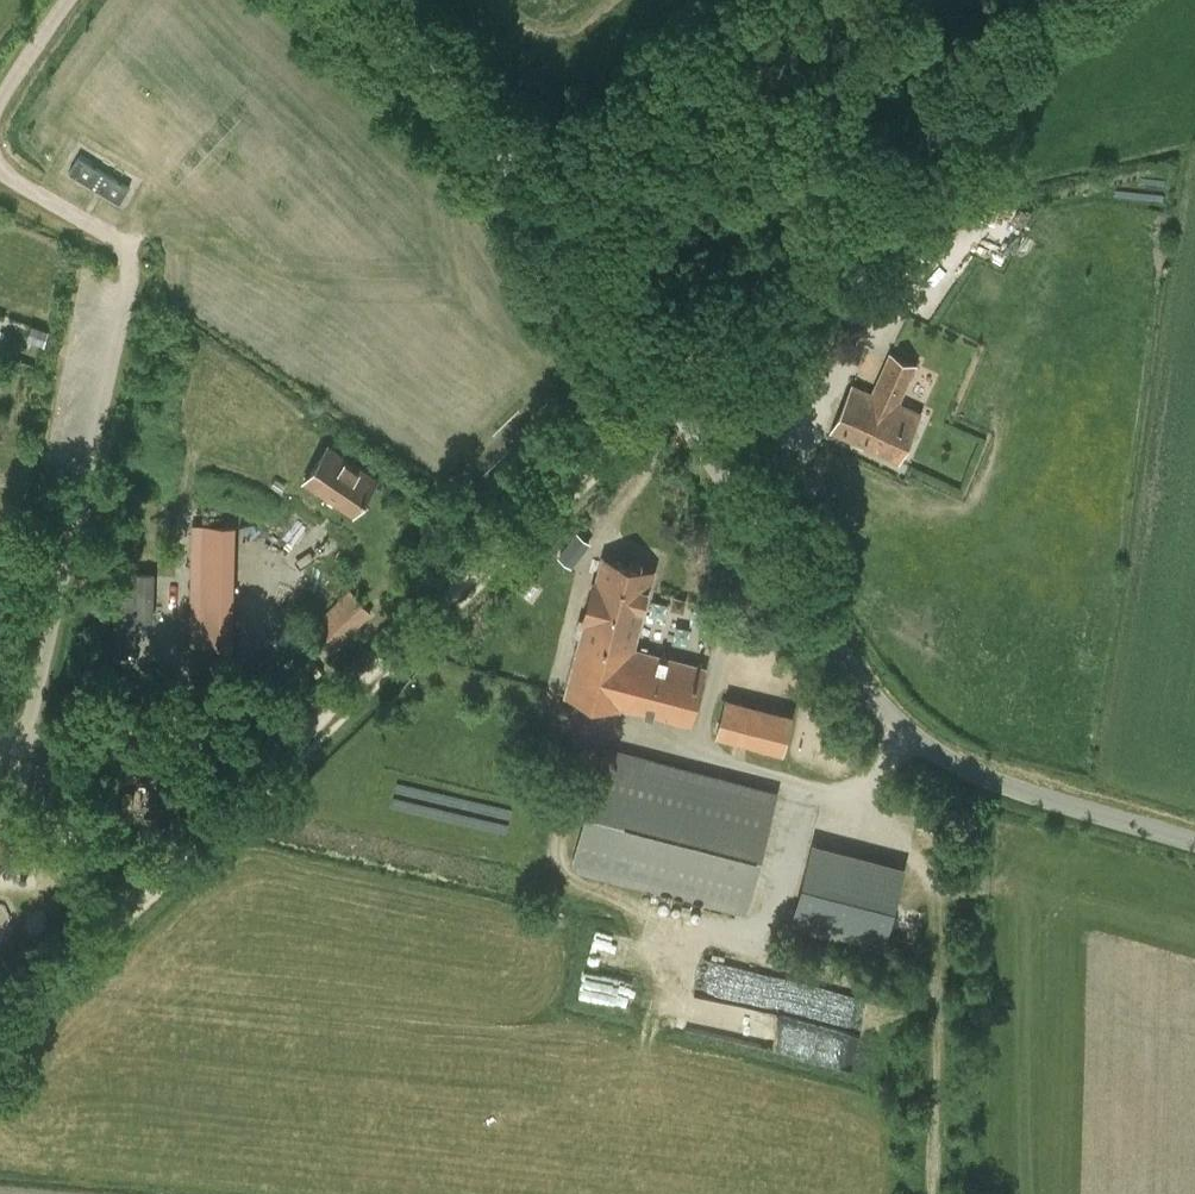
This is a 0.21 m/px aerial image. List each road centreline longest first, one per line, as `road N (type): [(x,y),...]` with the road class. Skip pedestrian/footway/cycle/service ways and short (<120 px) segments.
road 1 (track): [(0,1027),(665,393)]
road 2 (unclassified): [(1194,839),(943,757),(874,701),(665,393)]
road 3 (tertiary): [(665,393),(1076,0)]
road 4 (tertiary): [(665,393),(533,190),(461,100),(356,0)]

